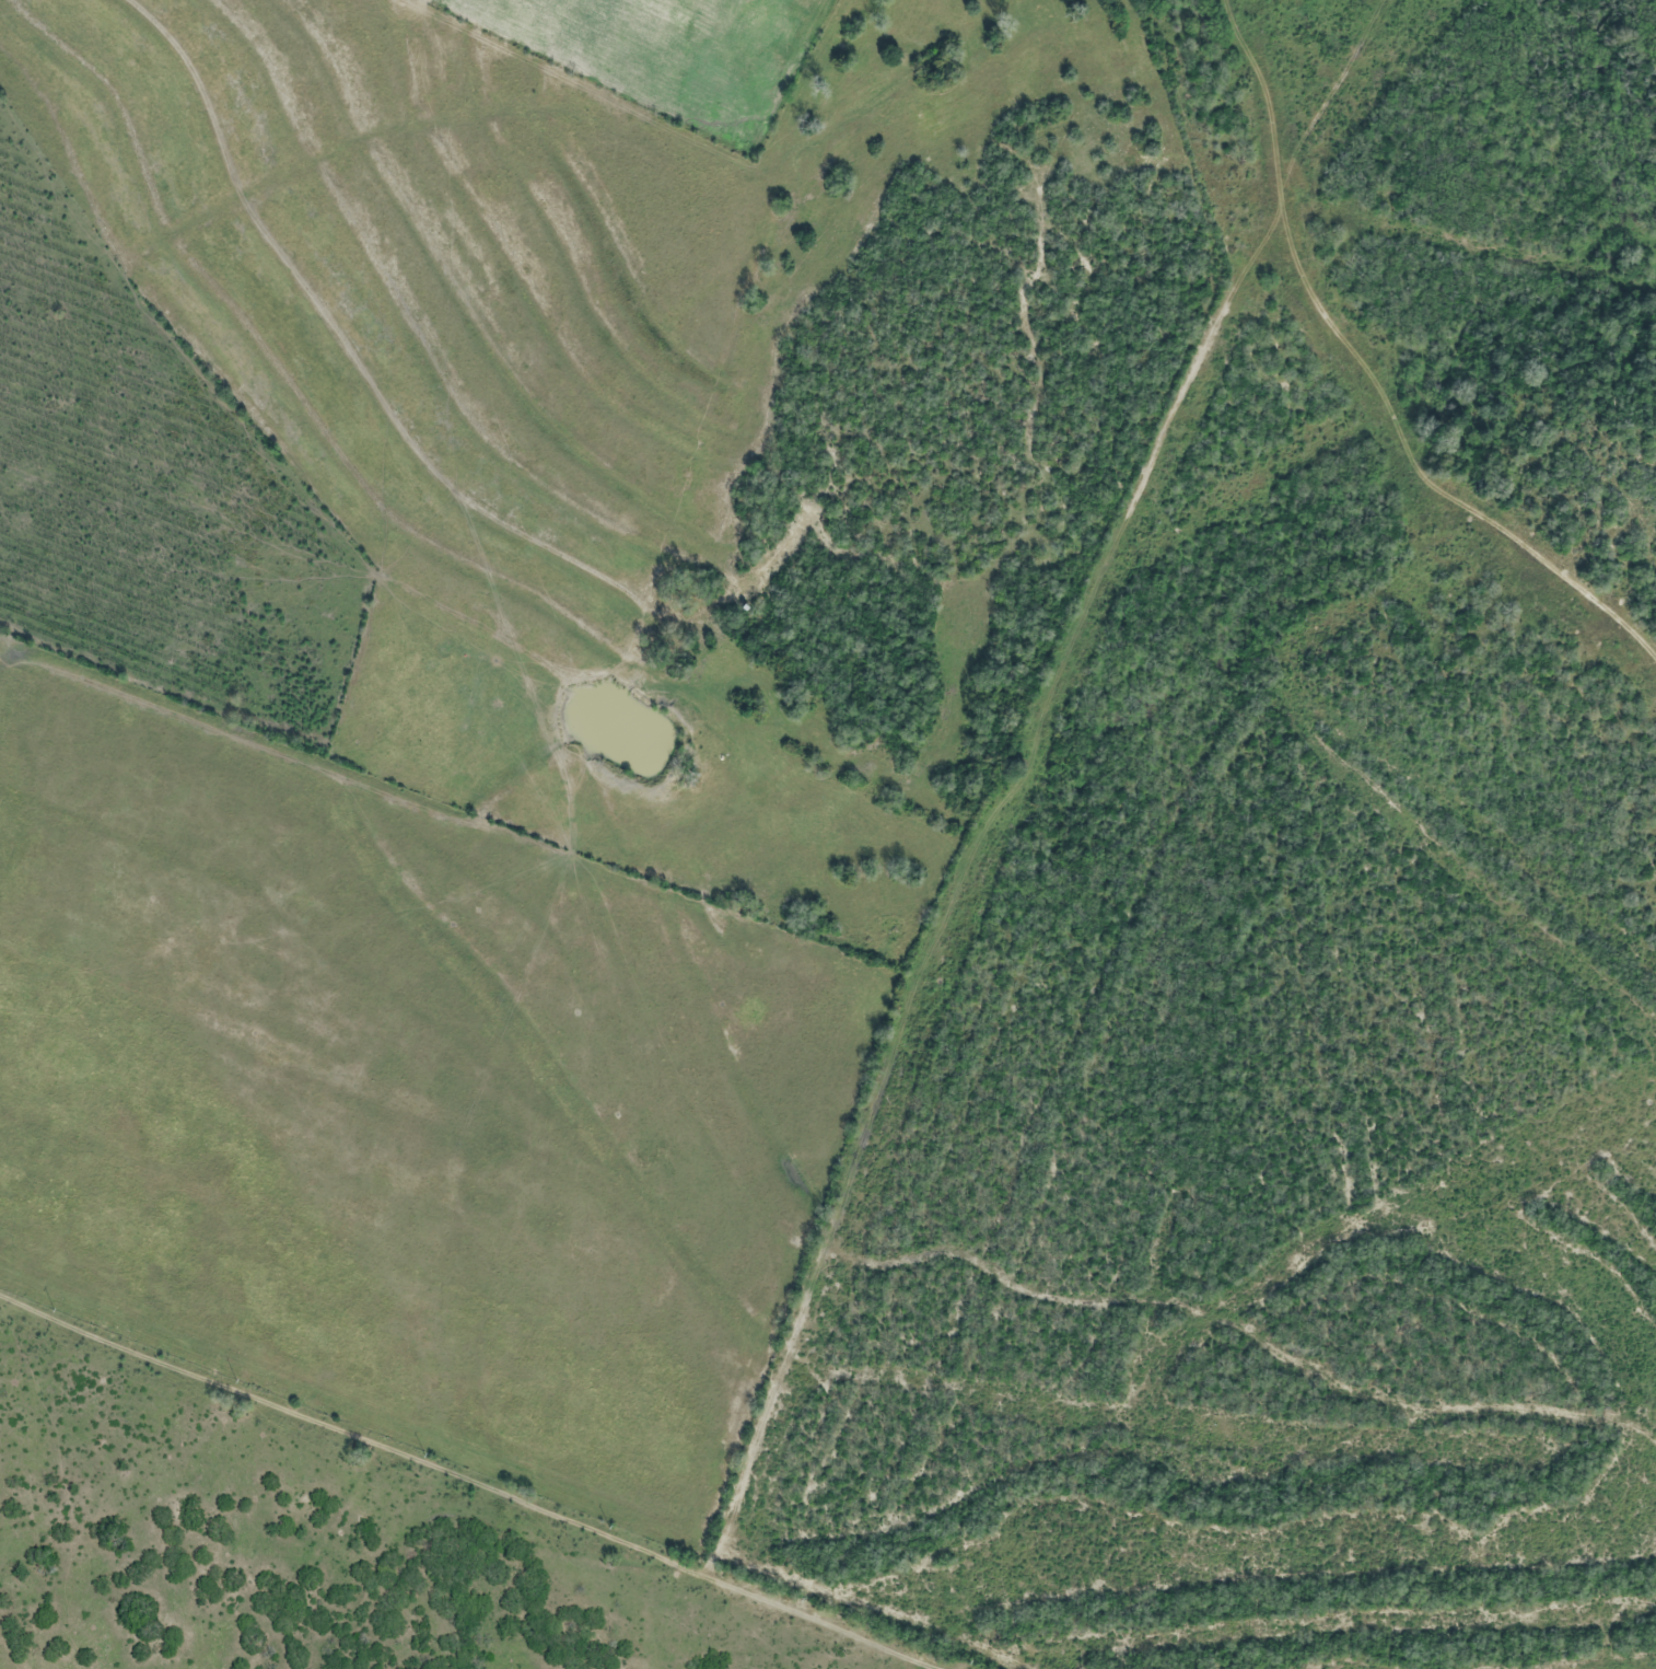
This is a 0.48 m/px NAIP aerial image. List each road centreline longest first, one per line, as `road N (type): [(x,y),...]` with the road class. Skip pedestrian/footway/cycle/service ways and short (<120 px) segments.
road 1 (track): [(1245,0),(1260,33),(1307,244),(1428,483),(1492,521),(1655,658)]

